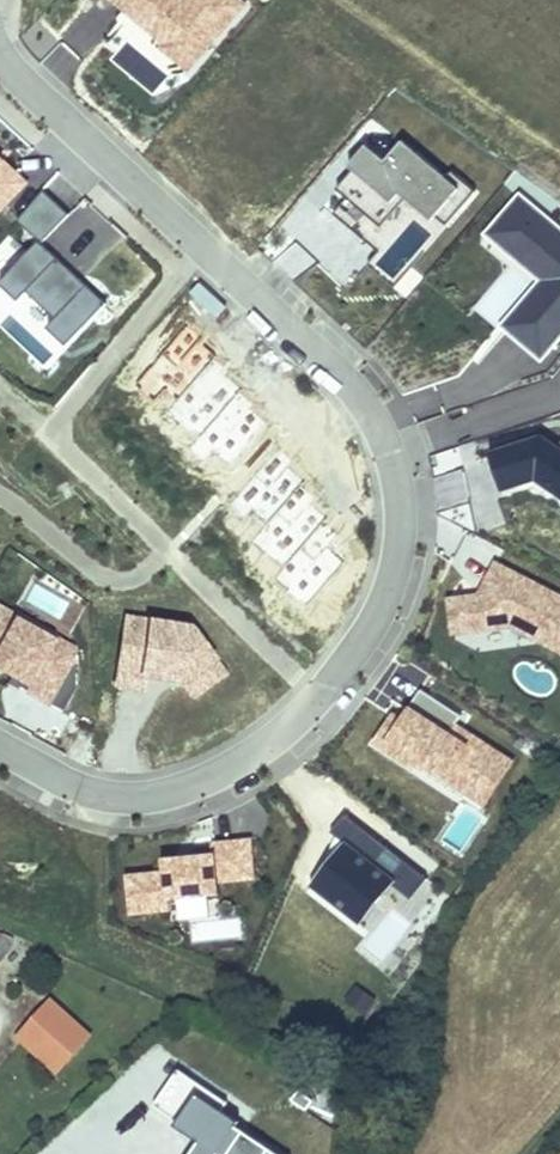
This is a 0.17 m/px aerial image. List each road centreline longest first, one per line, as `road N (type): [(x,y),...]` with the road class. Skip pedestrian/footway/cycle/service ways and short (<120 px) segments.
road 1 (residential): [(0,745),(78,789),(114,797),(160,796),(213,779),(260,751),(308,710),(380,610),(398,550),(400,494),(390,452)]
road 2 (residential): [(390,452),(345,379),(0,54)]
road 3 (residential): [(390,452),(557,394)]

